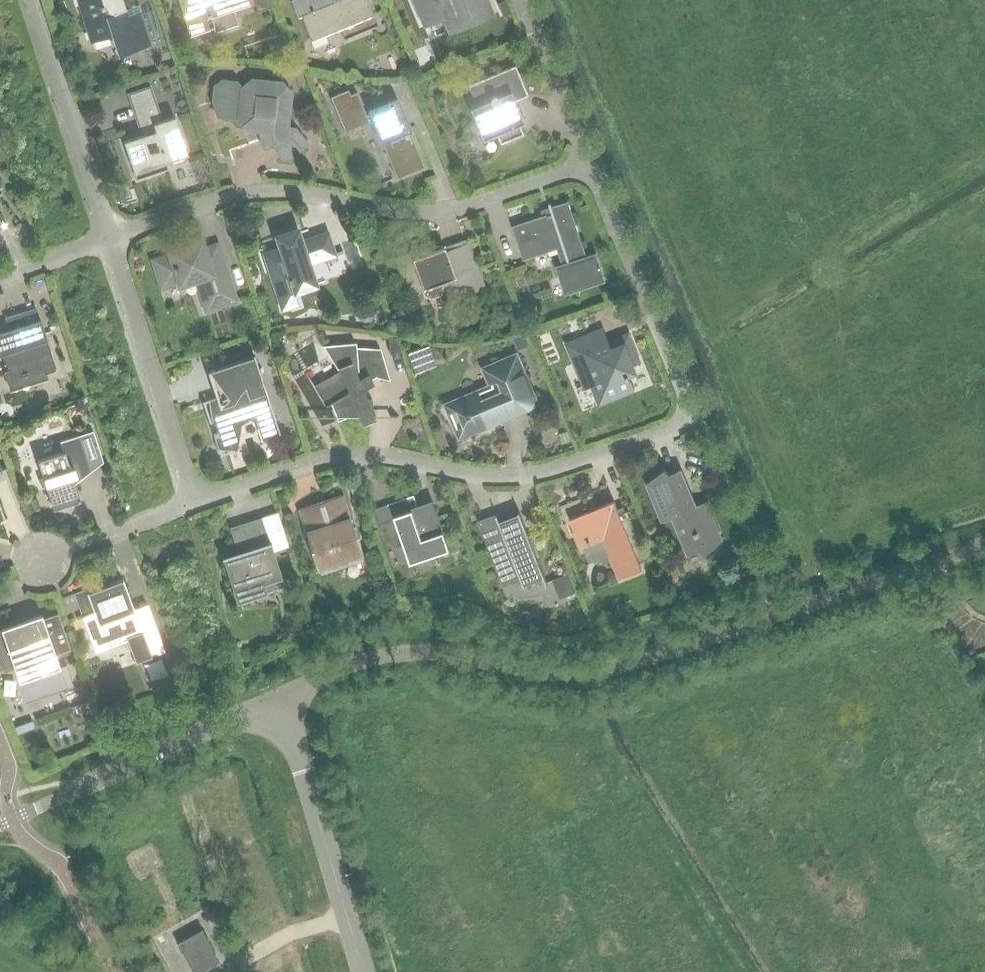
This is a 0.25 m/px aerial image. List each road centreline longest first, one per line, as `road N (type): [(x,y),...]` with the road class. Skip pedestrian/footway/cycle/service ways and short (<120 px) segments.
road 1 (residential): [(587,165),(698,422),(535,479),(471,479),(383,459),(349,460),(198,507)]
road 2 (unclassified): [(280,699),(379,657),(447,656),(538,676),(620,672),(984,549)]
road 3 (residential): [(109,242),(223,201),(272,193),(433,216),(587,165)]
road 4 (unclassified): [(0,824),(280,699)]
road 5 (unclassified): [(362,971),(280,699)]
road 6 (residential): [(198,507),(109,242)]
road 7 (residential): [(34,0),(109,242)]
road 8 (residential): [(518,0),(587,165)]
road 9 (residential): [(198,507),(42,563)]

